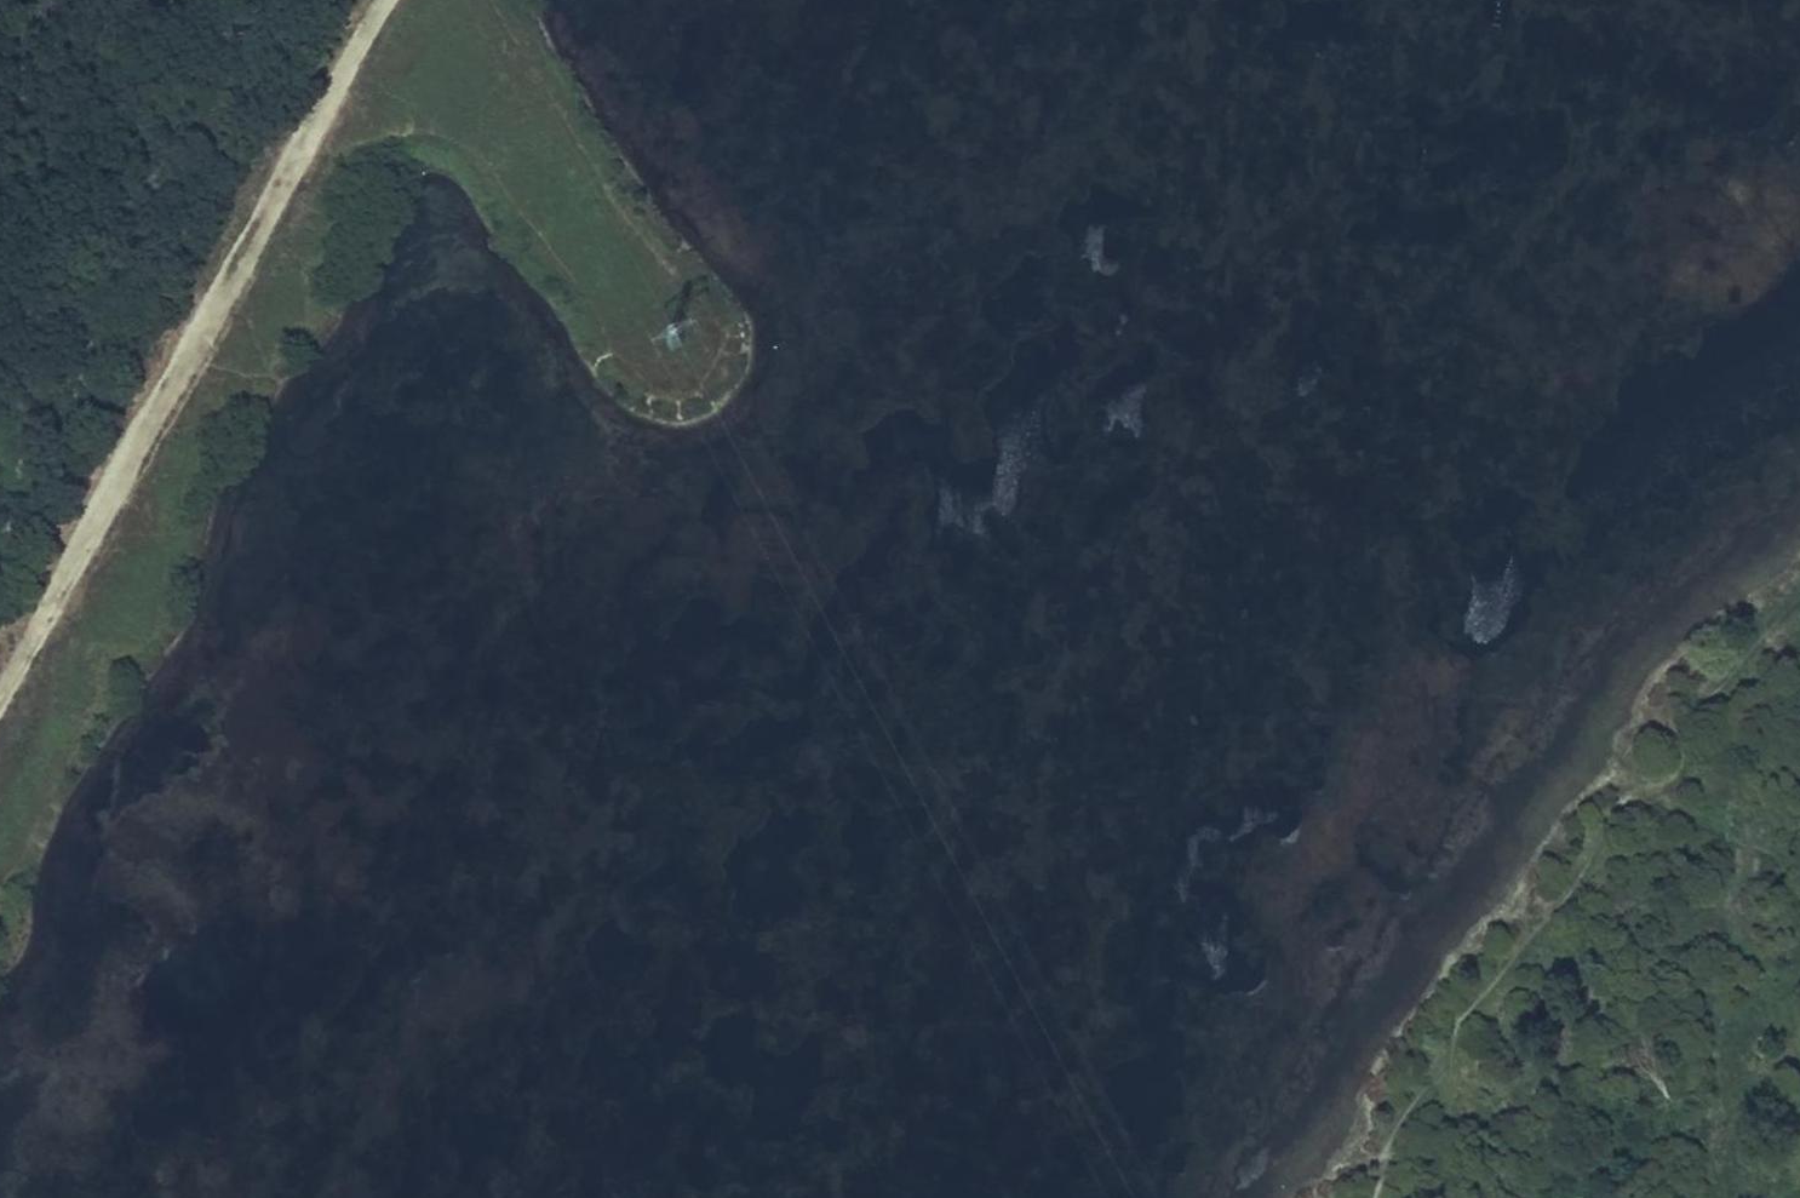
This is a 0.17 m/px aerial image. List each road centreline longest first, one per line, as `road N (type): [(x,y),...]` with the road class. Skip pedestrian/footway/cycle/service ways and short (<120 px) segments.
road 1 (track): [(0,695),(186,350),(391,0)]

